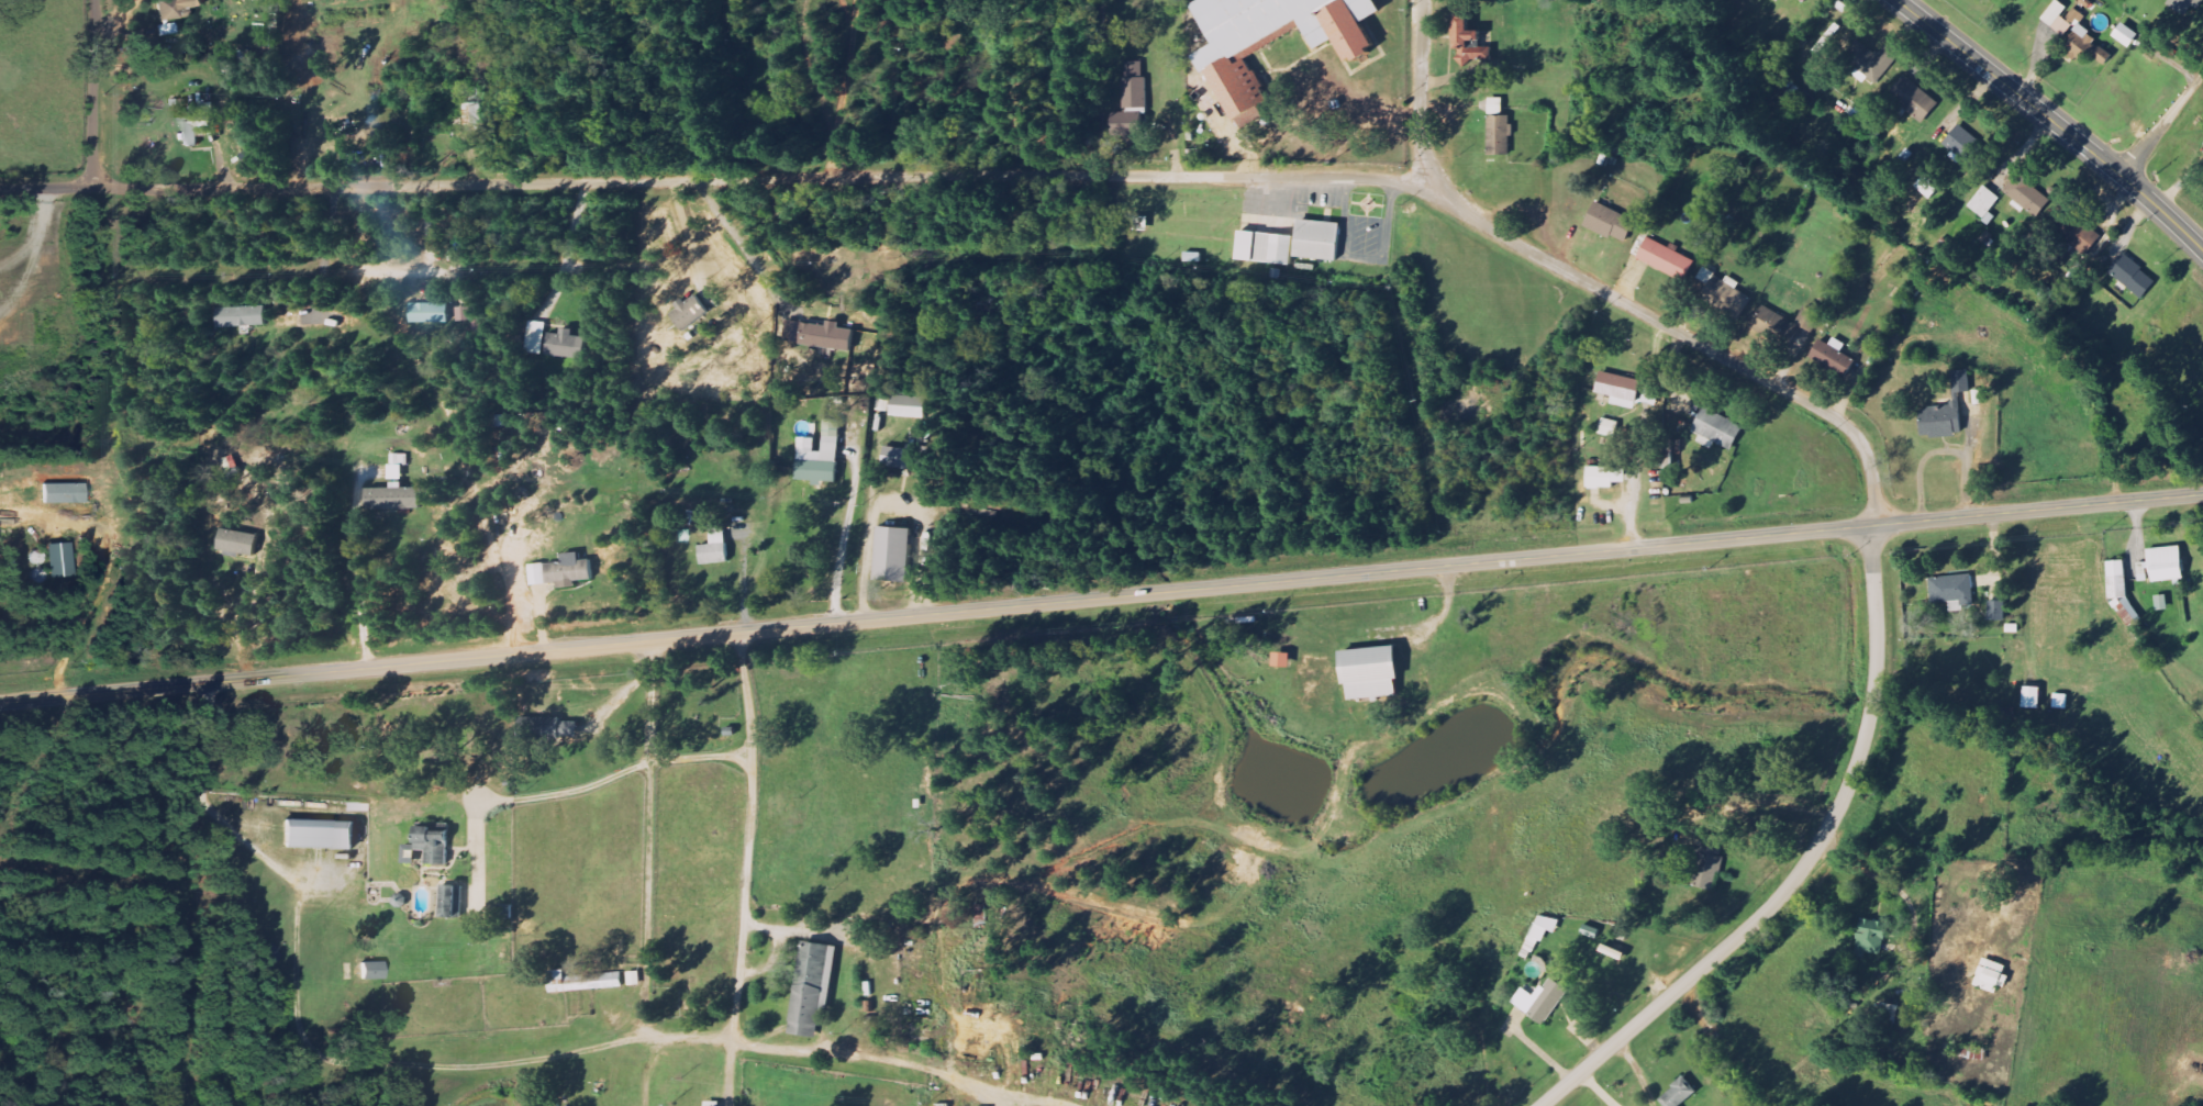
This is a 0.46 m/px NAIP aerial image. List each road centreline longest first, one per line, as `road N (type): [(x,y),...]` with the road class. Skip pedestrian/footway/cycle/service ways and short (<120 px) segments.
road 1 (tertiary): [(0,703),(2202,494)]
road 2 (residential): [(0,190),(1101,175),(1357,176),(1445,189)]
road 3 (residential): [(1423,0),(1422,121),(1427,156),(1445,189),(1482,223),(1840,420),(1865,450),(1873,526)]
road 4 (residential): [(1540,1105),(1767,912),(1824,836),(1872,710),(1879,641),(1873,526)]
road 5 (tertiary): [(2202,249),(2121,174),(1898,0)]
road 6 (residential): [(92,187),(94,0)]

